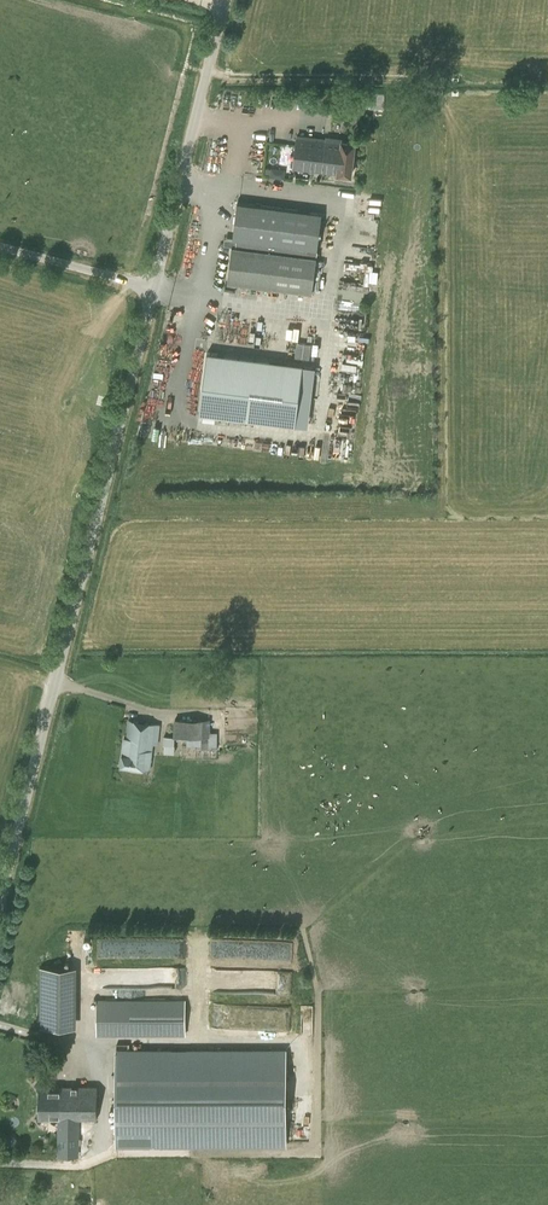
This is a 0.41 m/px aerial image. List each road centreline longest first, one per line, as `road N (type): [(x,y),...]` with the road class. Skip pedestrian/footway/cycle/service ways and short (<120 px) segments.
road 1 (unclassified): [(0,899),(155,287)]
road 2 (unclassified): [(155,287),(227,0)]
road 3 (unclassified): [(155,287),(0,246)]

